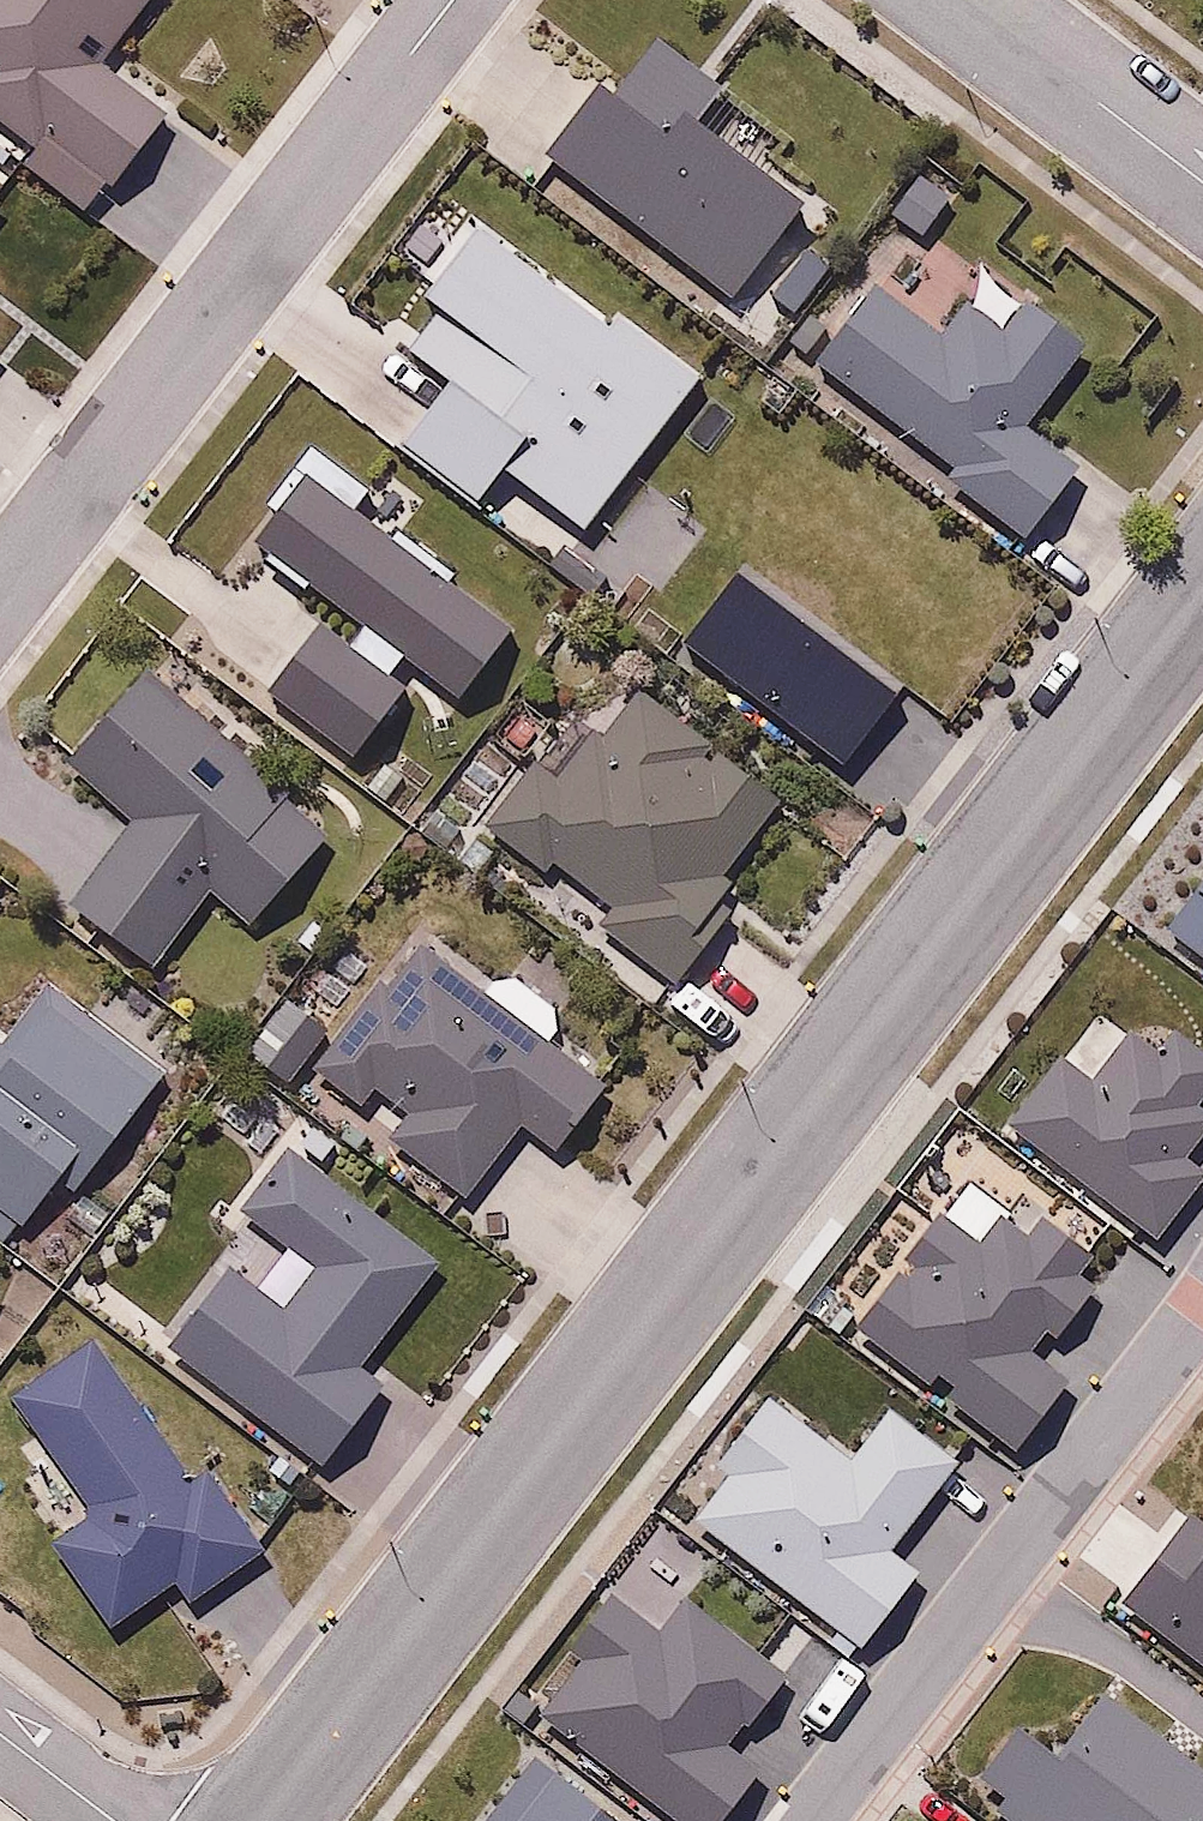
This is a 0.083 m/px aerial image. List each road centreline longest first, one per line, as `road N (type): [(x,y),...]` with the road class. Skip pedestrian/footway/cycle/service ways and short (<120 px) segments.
road 1 (residential): [(254,1820),(1202,585)]
road 2 (residential): [(454,0),(0,596)]
road 3 (residential): [(815,1820),(1202,1313)]
road 4 (residential): [(967,0),(1202,182)]
road 5 (residential): [(0,1735),(114,1820)]

